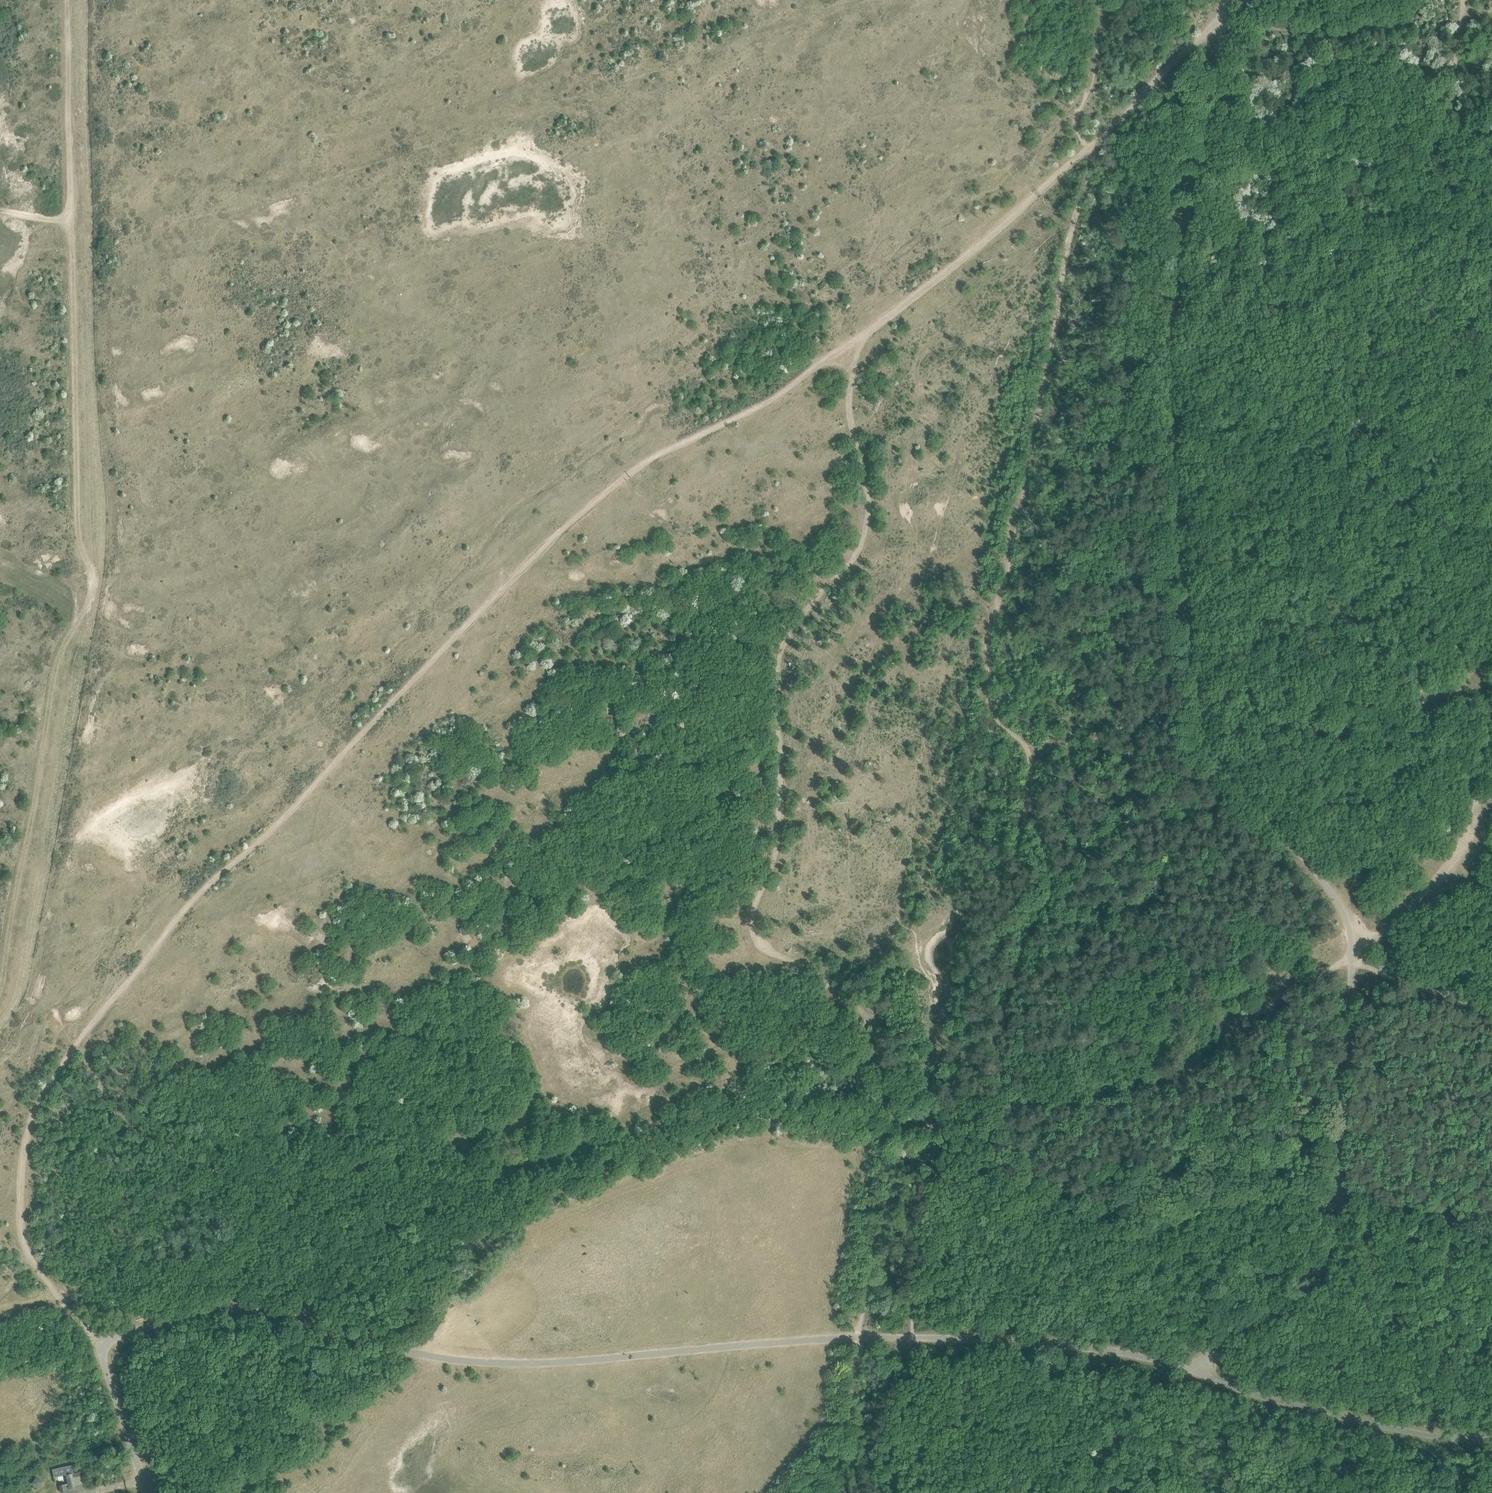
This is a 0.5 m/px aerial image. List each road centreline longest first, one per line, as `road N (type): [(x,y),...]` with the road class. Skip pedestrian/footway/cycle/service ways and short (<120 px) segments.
road 1 (unclassified): [(1198,1368),(1414,1439),(1491,1443)]
road 2 (track): [(68,0),(68,219),(0,208)]

